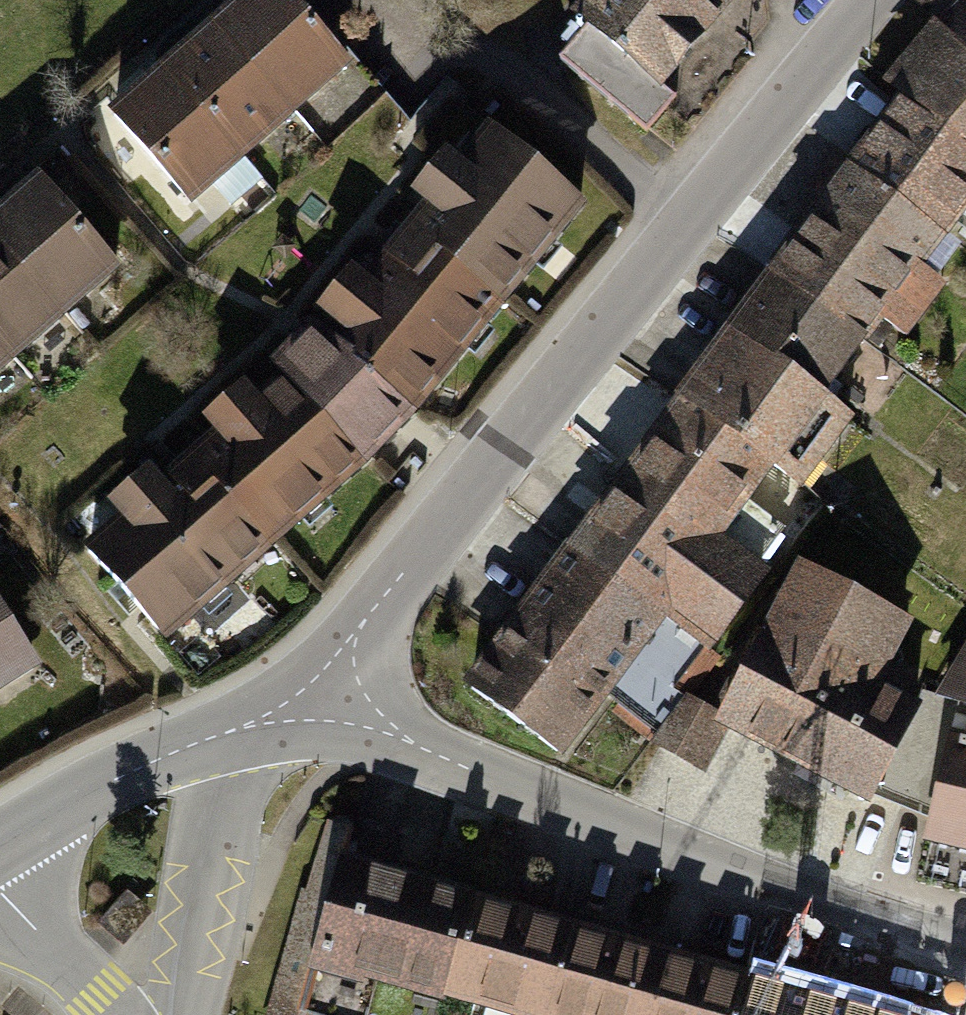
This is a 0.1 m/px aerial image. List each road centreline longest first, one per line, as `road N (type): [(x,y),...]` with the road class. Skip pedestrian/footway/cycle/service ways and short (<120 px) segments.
road 1 (tertiary): [(279,708),(375,604),(865,0)]
road 2 (tertiary): [(279,708),(410,743),(965,943)]
road 3 (tertiary): [(0,846),(140,761),(279,708)]
road 4 (tertiary): [(120,1014),(0,886)]

